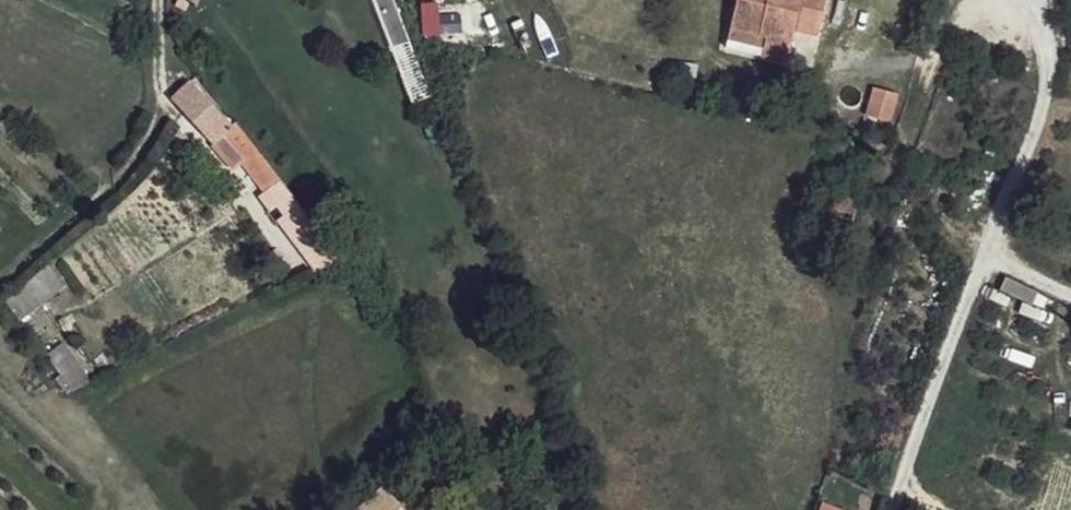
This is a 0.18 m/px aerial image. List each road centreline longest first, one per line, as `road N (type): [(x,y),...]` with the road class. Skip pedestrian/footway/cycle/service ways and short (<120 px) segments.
road 1 (residential): [(894,509),(1042,108),(1052,67),(1045,24),(1027,0)]

